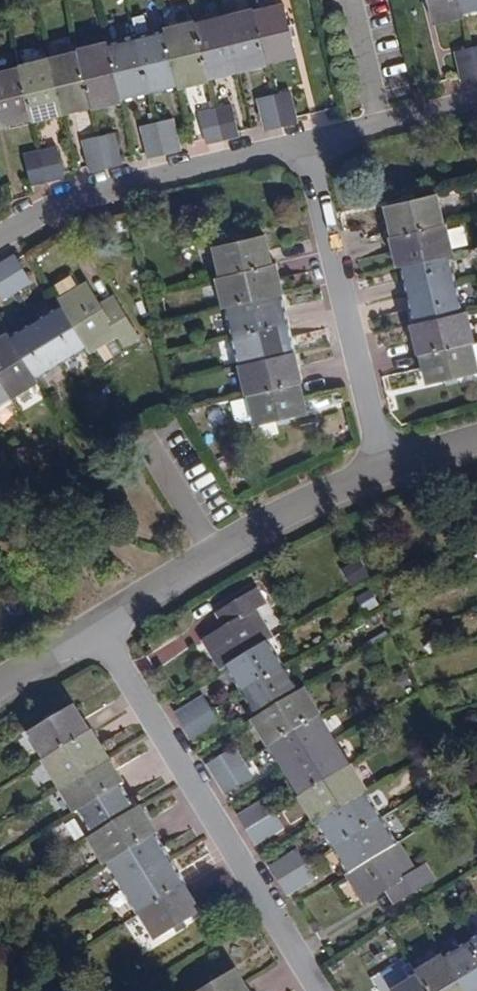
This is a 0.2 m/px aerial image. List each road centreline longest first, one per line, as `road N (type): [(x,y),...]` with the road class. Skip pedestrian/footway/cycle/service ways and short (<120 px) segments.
road 1 (residential): [(327,990),(101,631)]
road 2 (residential): [(0,253),(77,205),(311,149)]
road 3 (residential): [(101,631),(388,469)]
road 4 (residential): [(311,149),(388,469)]
road 5 (residential): [(311,149),(476,109)]

